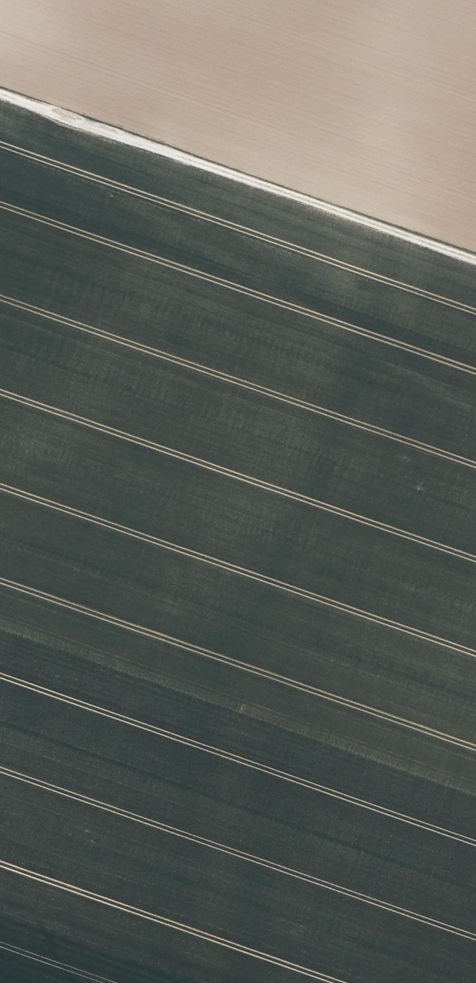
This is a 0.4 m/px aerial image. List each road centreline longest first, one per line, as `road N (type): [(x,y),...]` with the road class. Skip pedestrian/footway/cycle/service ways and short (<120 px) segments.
road 1 (track): [(475,262),(0,95)]

